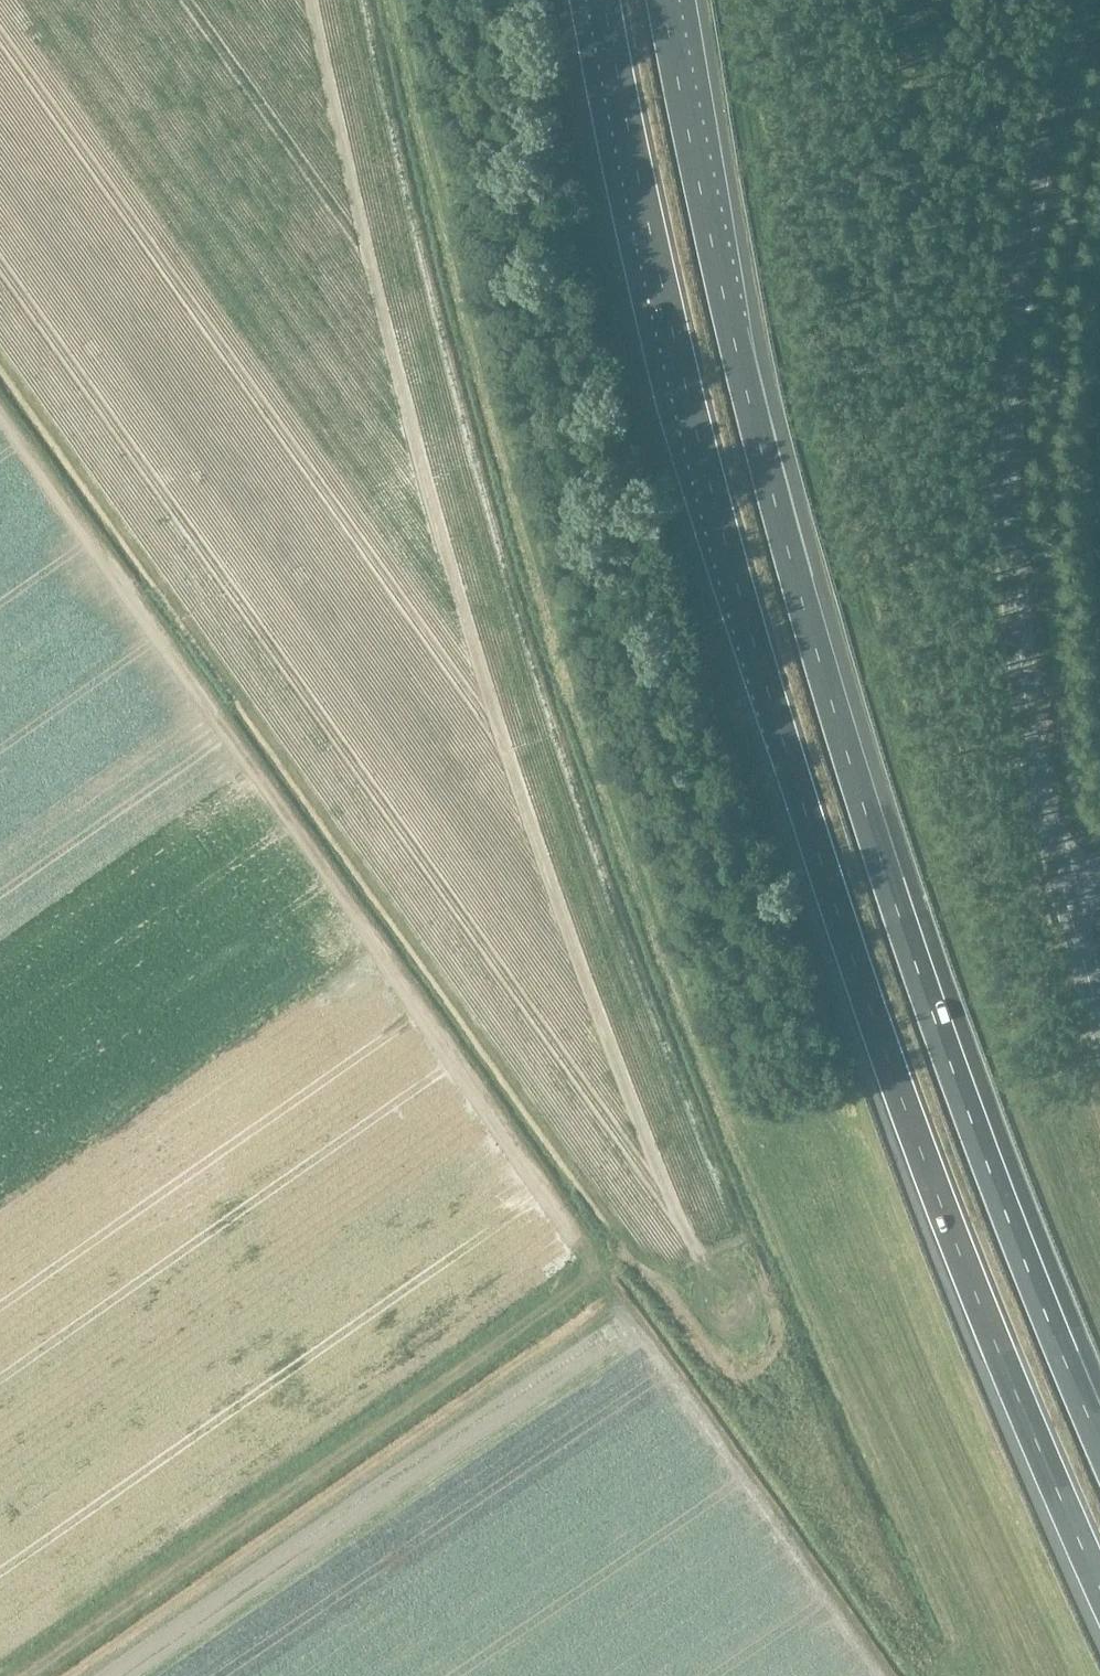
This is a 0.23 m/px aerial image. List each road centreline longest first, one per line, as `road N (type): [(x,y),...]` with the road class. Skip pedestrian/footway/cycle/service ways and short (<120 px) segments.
road 1 (motorway): [(605,0),(674,341),(773,707),(953,1236),(1099,1586)]
road 2 (motorway): [(1099,1440),(909,945),(839,720),(727,314),(663,0)]
road 3 (tertiary): [(1064,888),(1034,768),(1008,450),(1035,184),(1084,0)]
road 4 (tertiary): [(1099,1012),(1064,888)]

